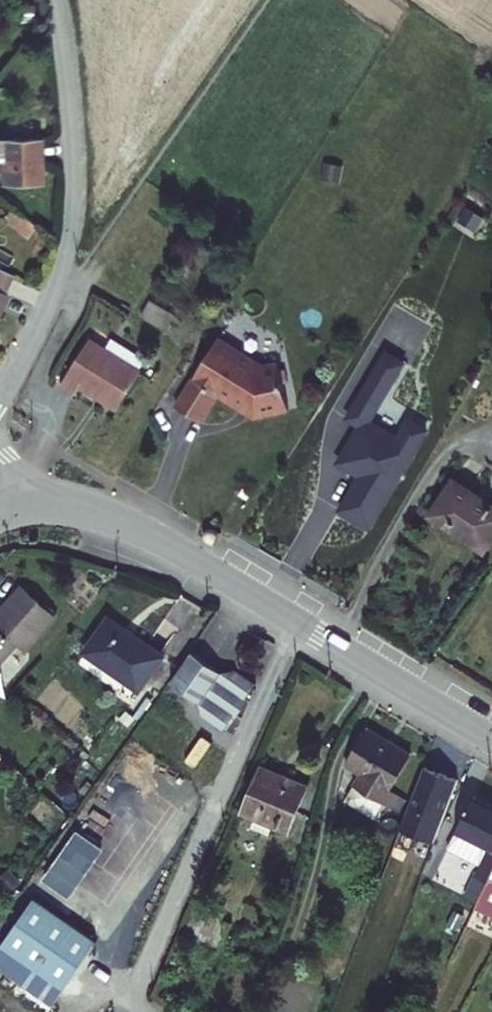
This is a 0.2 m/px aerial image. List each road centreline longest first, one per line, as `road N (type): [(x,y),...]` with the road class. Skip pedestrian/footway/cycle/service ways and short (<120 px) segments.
road 1 (tertiary): [(46,504),(142,531),(491,741)]
road 2 (unclassified): [(40,327),(63,267),(73,206),(54,0)]
road 3 (unclassified): [(40,327),(99,264),(151,191)]

